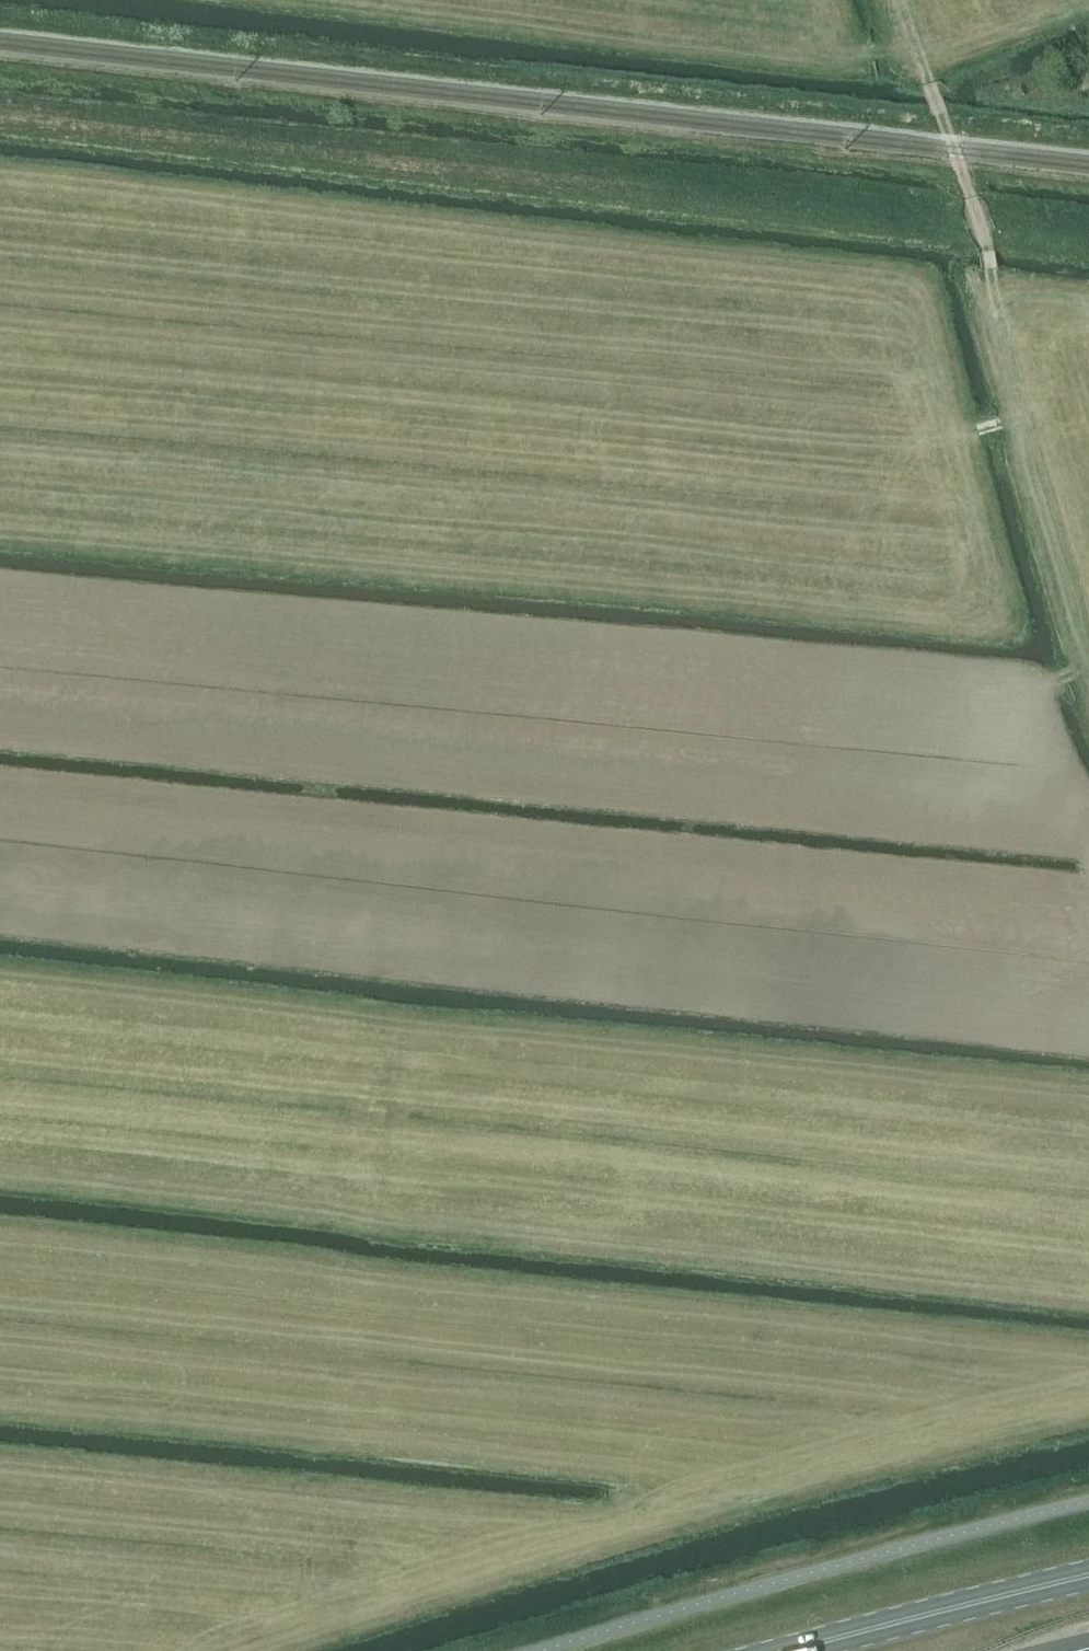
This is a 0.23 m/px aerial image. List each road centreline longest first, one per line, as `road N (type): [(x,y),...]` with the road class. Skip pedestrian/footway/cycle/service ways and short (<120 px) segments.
road 1 (track): [(1088,565),(904,0)]
road 2 (secondary): [(1088,1578),(796,1650)]

